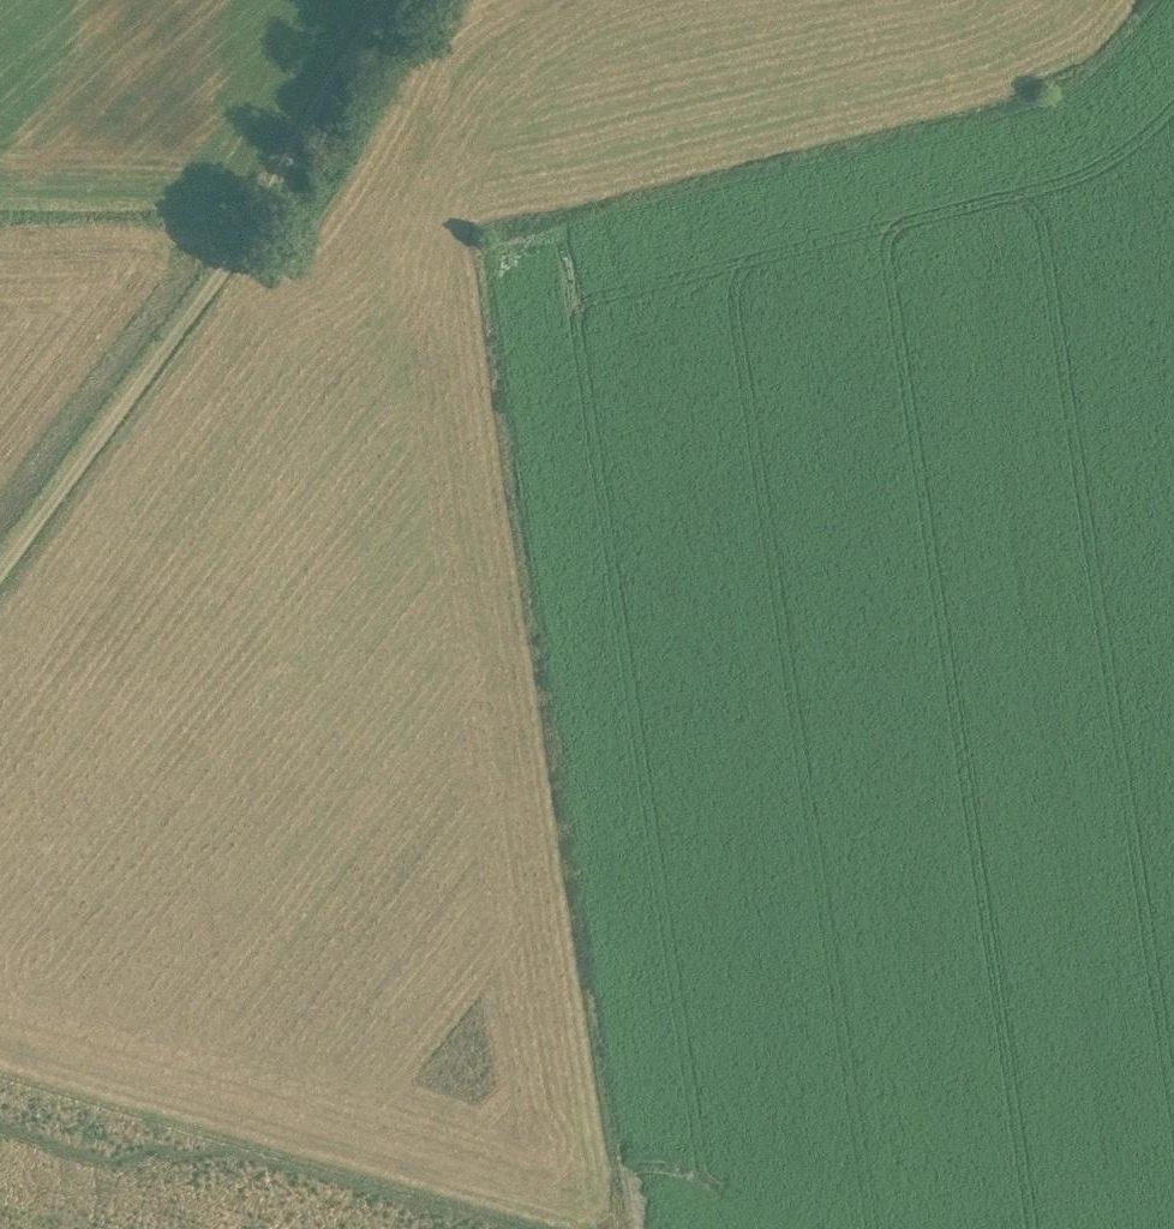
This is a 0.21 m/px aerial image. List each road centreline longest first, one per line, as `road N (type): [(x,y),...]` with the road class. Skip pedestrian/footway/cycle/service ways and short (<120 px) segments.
road 1 (track): [(409,0),(291,152),(0,566)]

